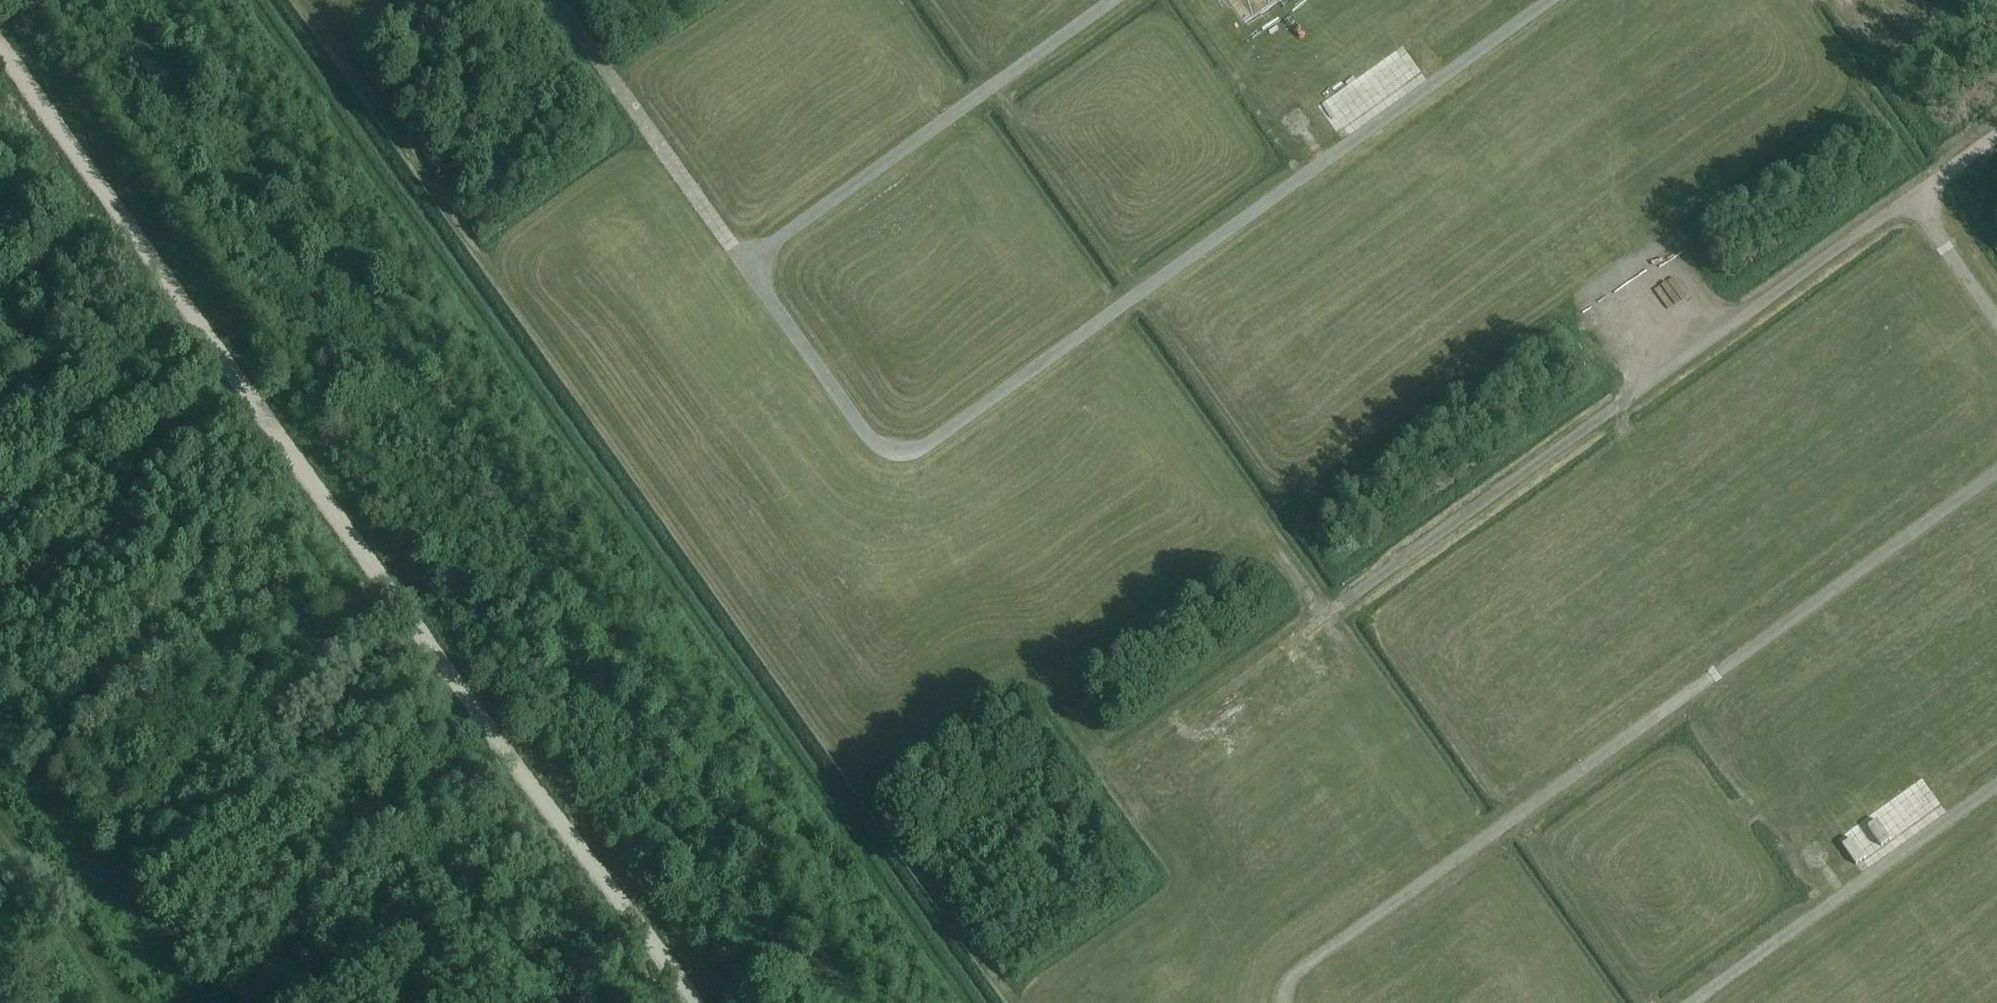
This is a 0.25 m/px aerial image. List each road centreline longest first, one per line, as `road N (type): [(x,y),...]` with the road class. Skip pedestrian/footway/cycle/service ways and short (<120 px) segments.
road 1 (track): [(667,1002),(0,45)]
road 2 (track): [(1101,319),(1315,622)]
road 3 (track): [(994,84),(1131,297)]
road 4 (track): [(0,839),(115,1002)]

